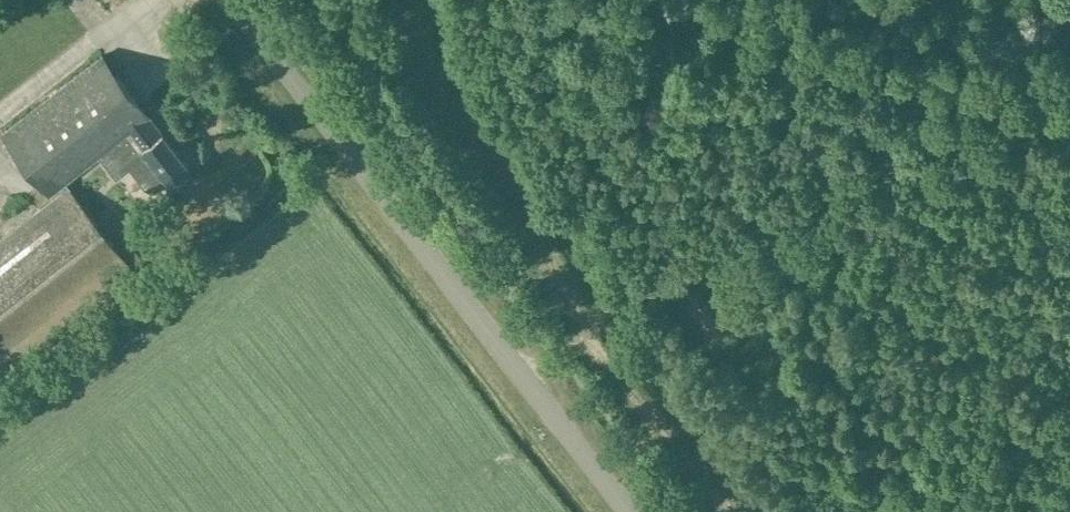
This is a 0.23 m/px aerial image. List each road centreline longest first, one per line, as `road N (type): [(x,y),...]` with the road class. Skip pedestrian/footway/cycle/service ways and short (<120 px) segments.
road 1 (unclassified): [(630,511),(230,0)]
road 2 (track): [(526,379),(636,294),(743,241),(820,189),(1069,63)]
road 3 (track): [(415,0),(440,93),(558,268),(577,333),(734,511)]

